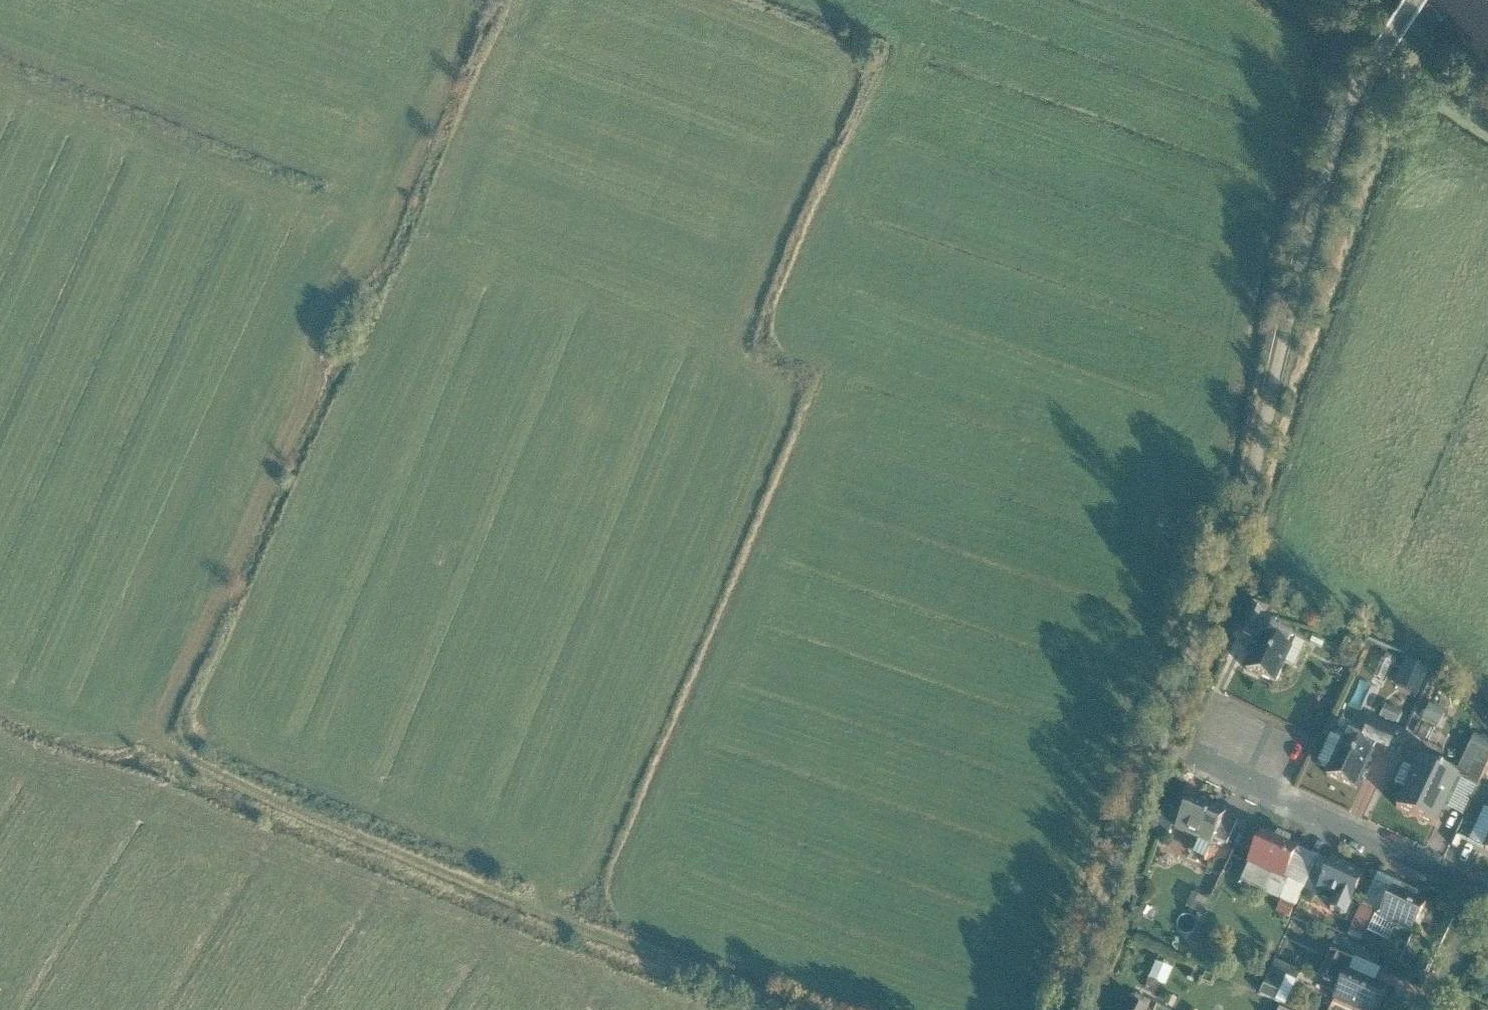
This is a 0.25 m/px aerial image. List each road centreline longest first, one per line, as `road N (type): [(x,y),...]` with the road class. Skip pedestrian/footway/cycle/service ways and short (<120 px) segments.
road 1 (unclassified): [(1409,0),(1336,123),(1227,570),(1066,1009)]
road 2 (track): [(790,1009),(342,842),(127,747)]
road 3 (residential): [(1233,749),(1297,809),(1479,896)]
road 4 (residential): [(1426,1009),(1479,896)]

